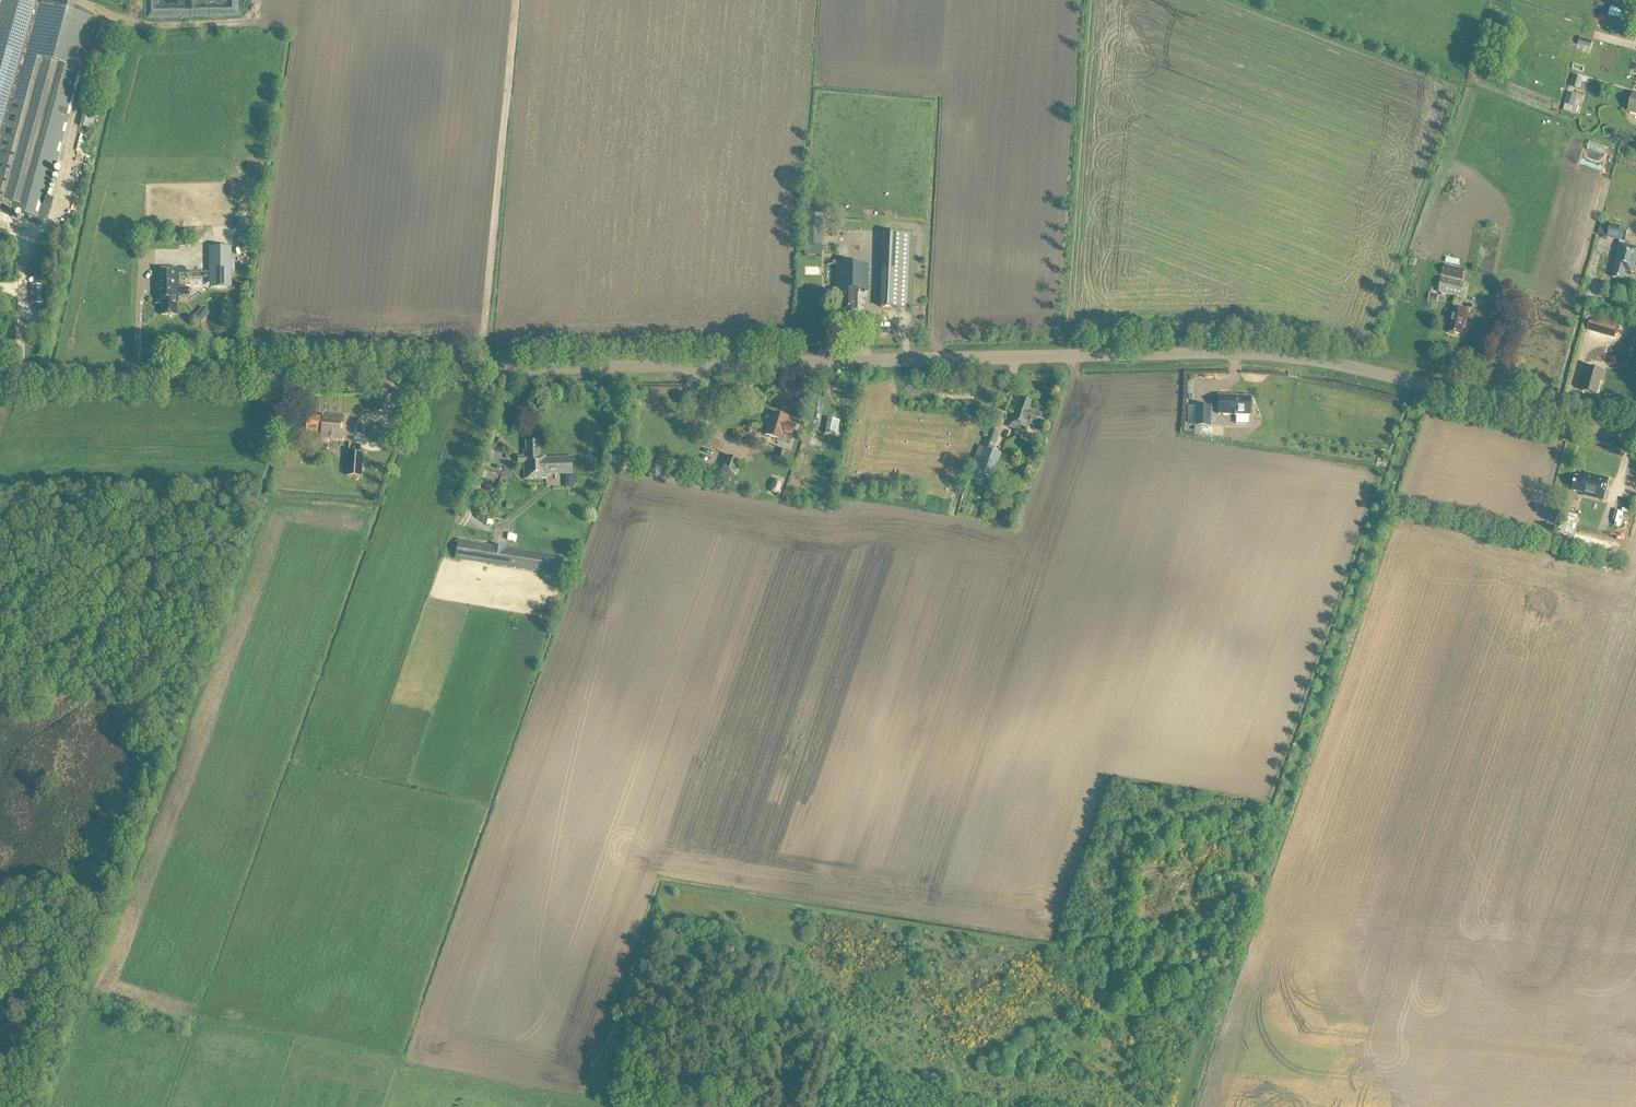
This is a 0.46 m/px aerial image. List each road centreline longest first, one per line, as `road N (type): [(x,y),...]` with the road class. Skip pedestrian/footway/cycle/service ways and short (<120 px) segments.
road 1 (tertiary): [(0,382),(1233,354),(1337,365),(1635,437)]
road 2 (track): [(478,371),(517,0)]

